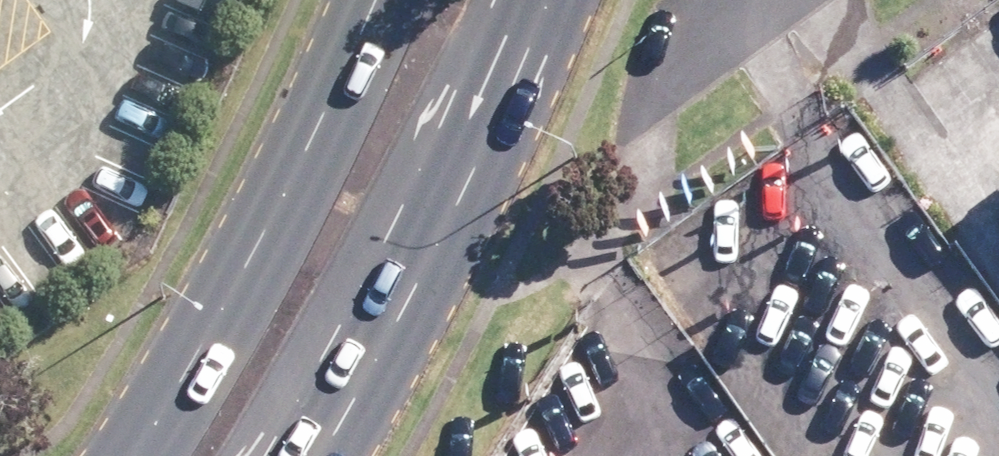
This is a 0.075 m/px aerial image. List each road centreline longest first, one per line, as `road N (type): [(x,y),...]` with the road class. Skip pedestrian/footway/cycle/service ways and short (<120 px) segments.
road 1 (primary): [(551,0),(510,81),(275,455)]
road 2 (primary): [(147,455),(284,207),(383,0)]

